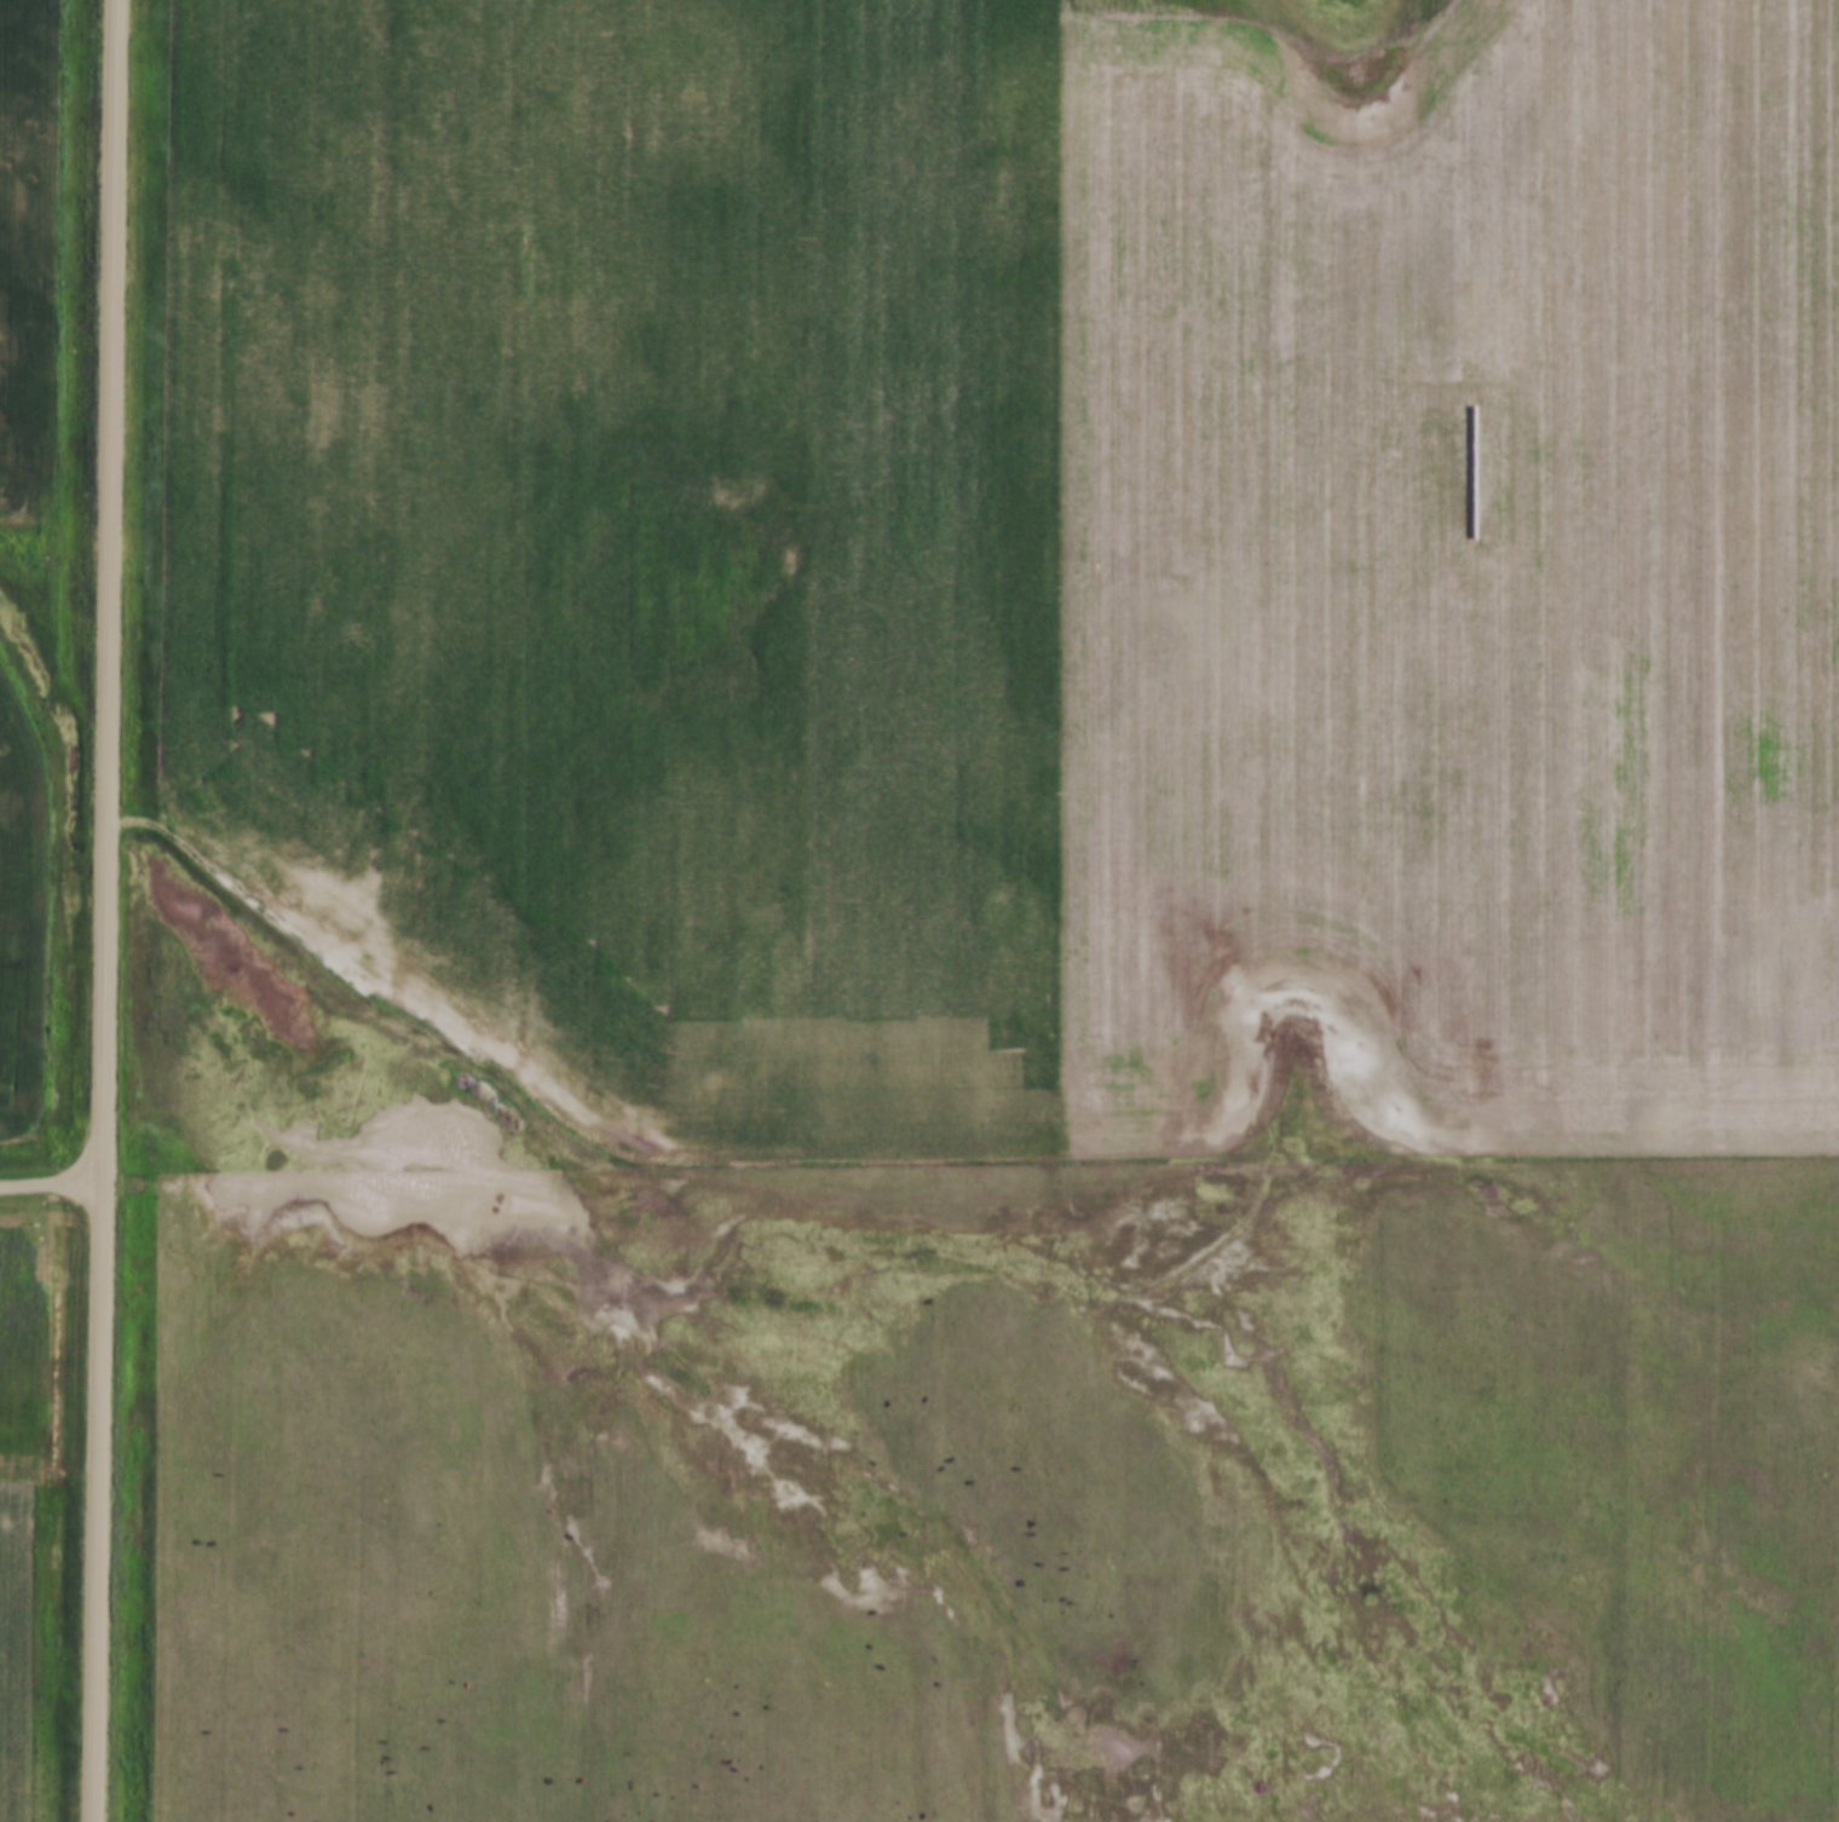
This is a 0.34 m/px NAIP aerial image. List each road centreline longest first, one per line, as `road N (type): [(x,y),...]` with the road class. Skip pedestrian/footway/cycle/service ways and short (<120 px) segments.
road 1 (tertiary): [(95,1821),(117,0)]

